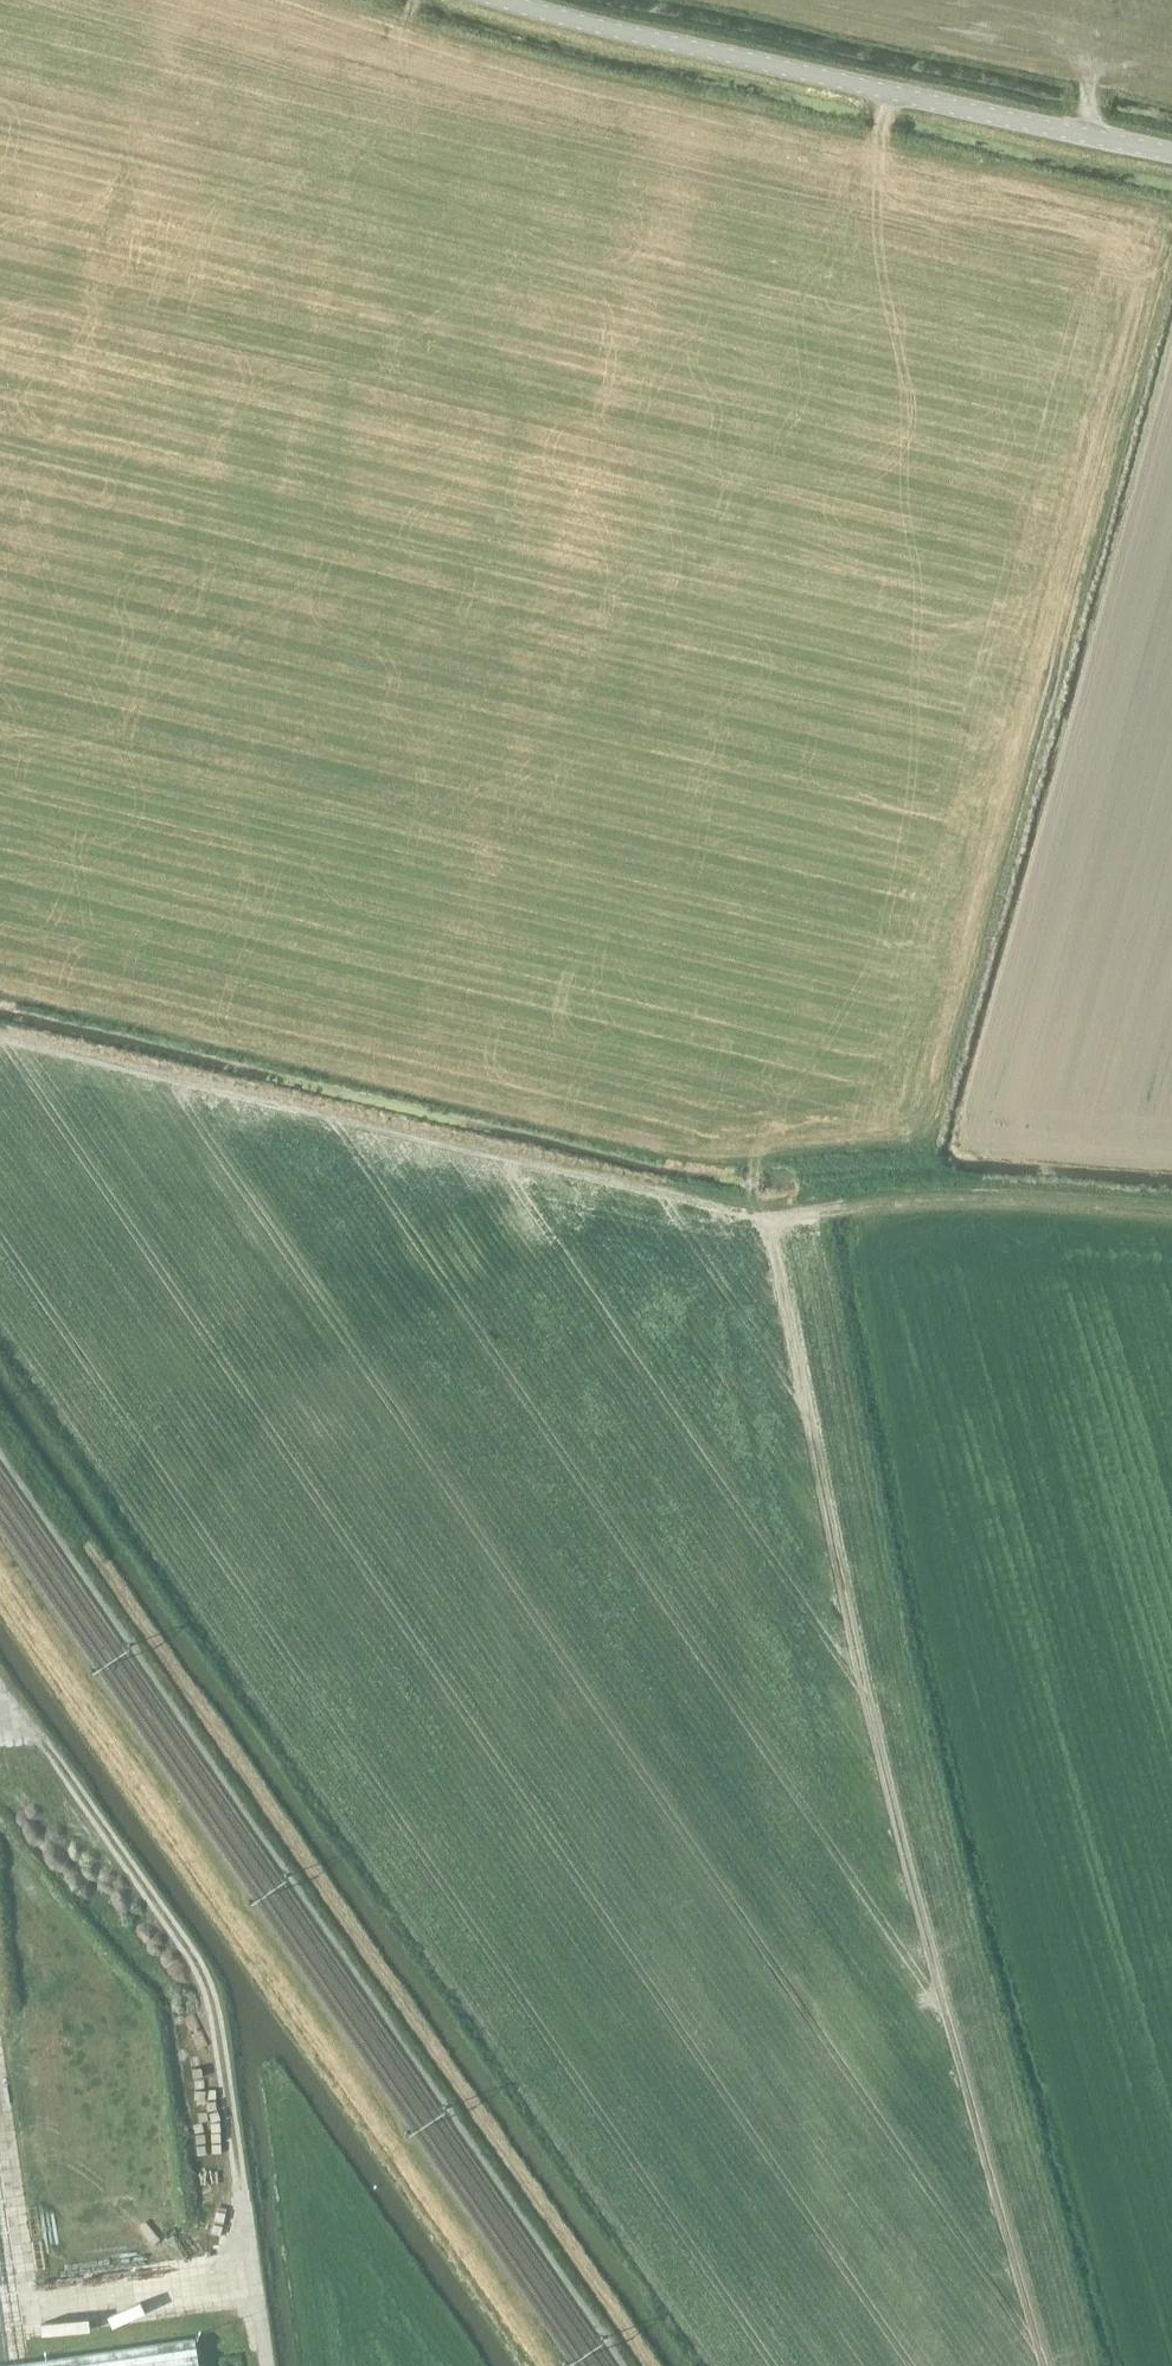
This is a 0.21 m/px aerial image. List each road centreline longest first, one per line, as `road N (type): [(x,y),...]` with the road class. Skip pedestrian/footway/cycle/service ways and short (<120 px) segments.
road 1 (unclassified): [(1171,163),(728,64),(500,0)]

